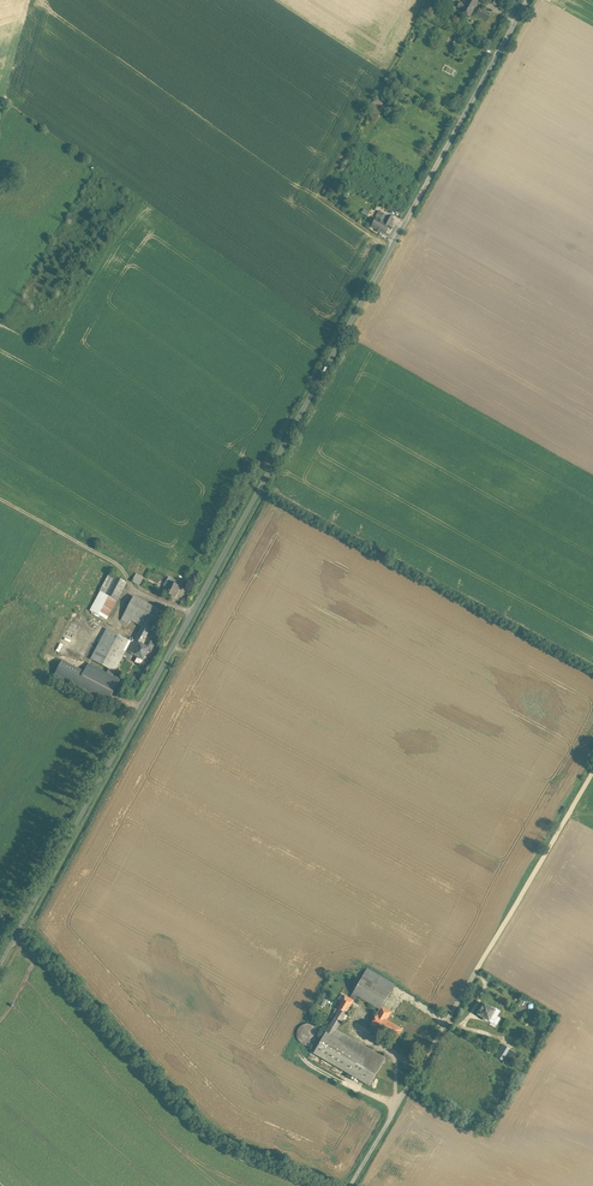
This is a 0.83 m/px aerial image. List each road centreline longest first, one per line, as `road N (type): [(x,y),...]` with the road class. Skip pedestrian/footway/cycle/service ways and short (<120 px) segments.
road 1 (unclassified): [(526,0),(17,935)]
road 2 (unclassified): [(315,1185),(210,1141),(17,935)]
road 3 (unclassified): [(350,1185),(481,962)]
road 4 (track): [(481,962),(592,771)]
road 5 (track): [(0,499),(117,563),(132,591)]

